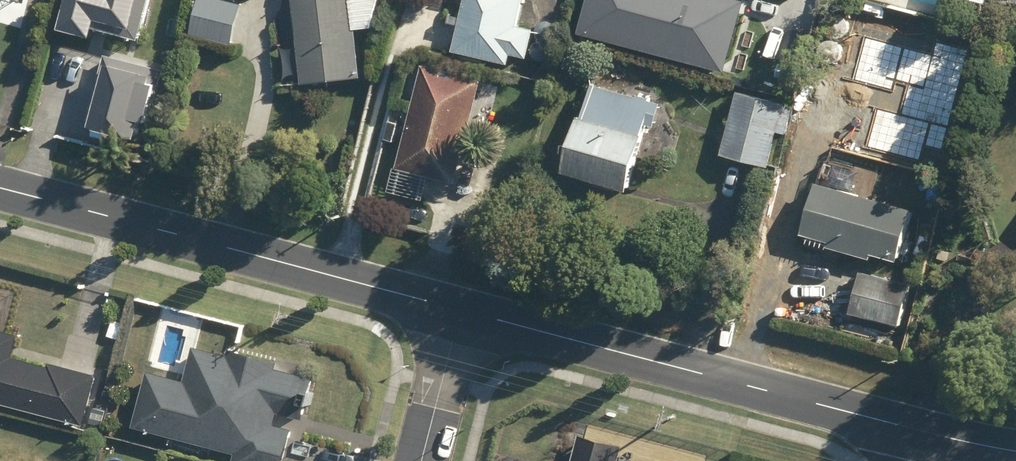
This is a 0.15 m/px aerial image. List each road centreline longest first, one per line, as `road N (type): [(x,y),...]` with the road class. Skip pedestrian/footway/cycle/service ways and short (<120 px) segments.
road 1 (tertiary): [(459,306),(929,435)]
road 2 (tertiary): [(0,187),(459,306)]
road 3 (residential): [(459,306),(418,460)]

